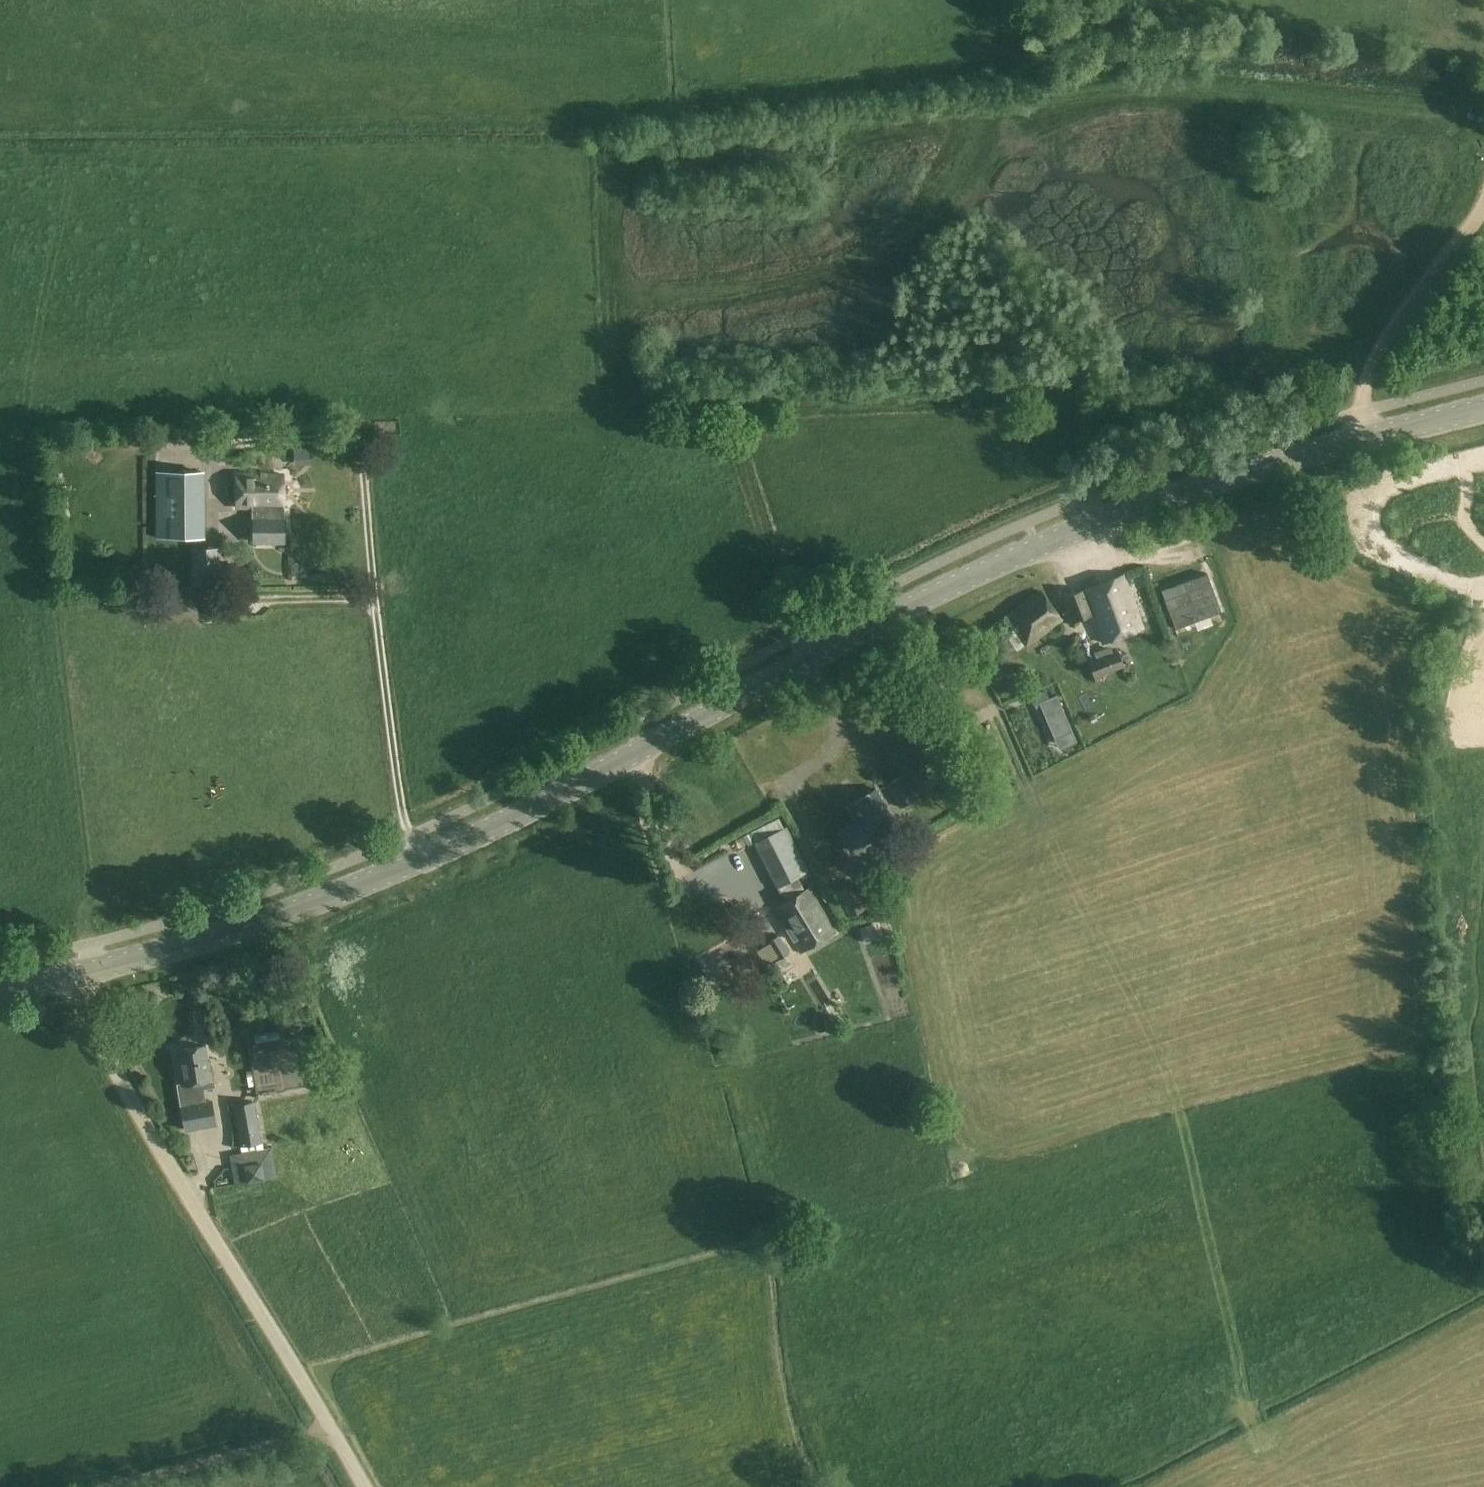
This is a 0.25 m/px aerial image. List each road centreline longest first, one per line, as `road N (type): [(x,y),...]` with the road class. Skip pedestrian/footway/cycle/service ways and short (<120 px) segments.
road 1 (tertiary): [(0,995),(157,958),(314,906),(491,830),(1003,563),(1223,478),(1356,442)]
road 2 (track): [(70,979),(98,1045),(365,1486)]
road 3 (track): [(1359,412),(1370,366),(1483,214)]
road 4 (track): [(331,1430),(109,1486)]
road 5 (tertiary): [(1356,442),(1483,411)]

